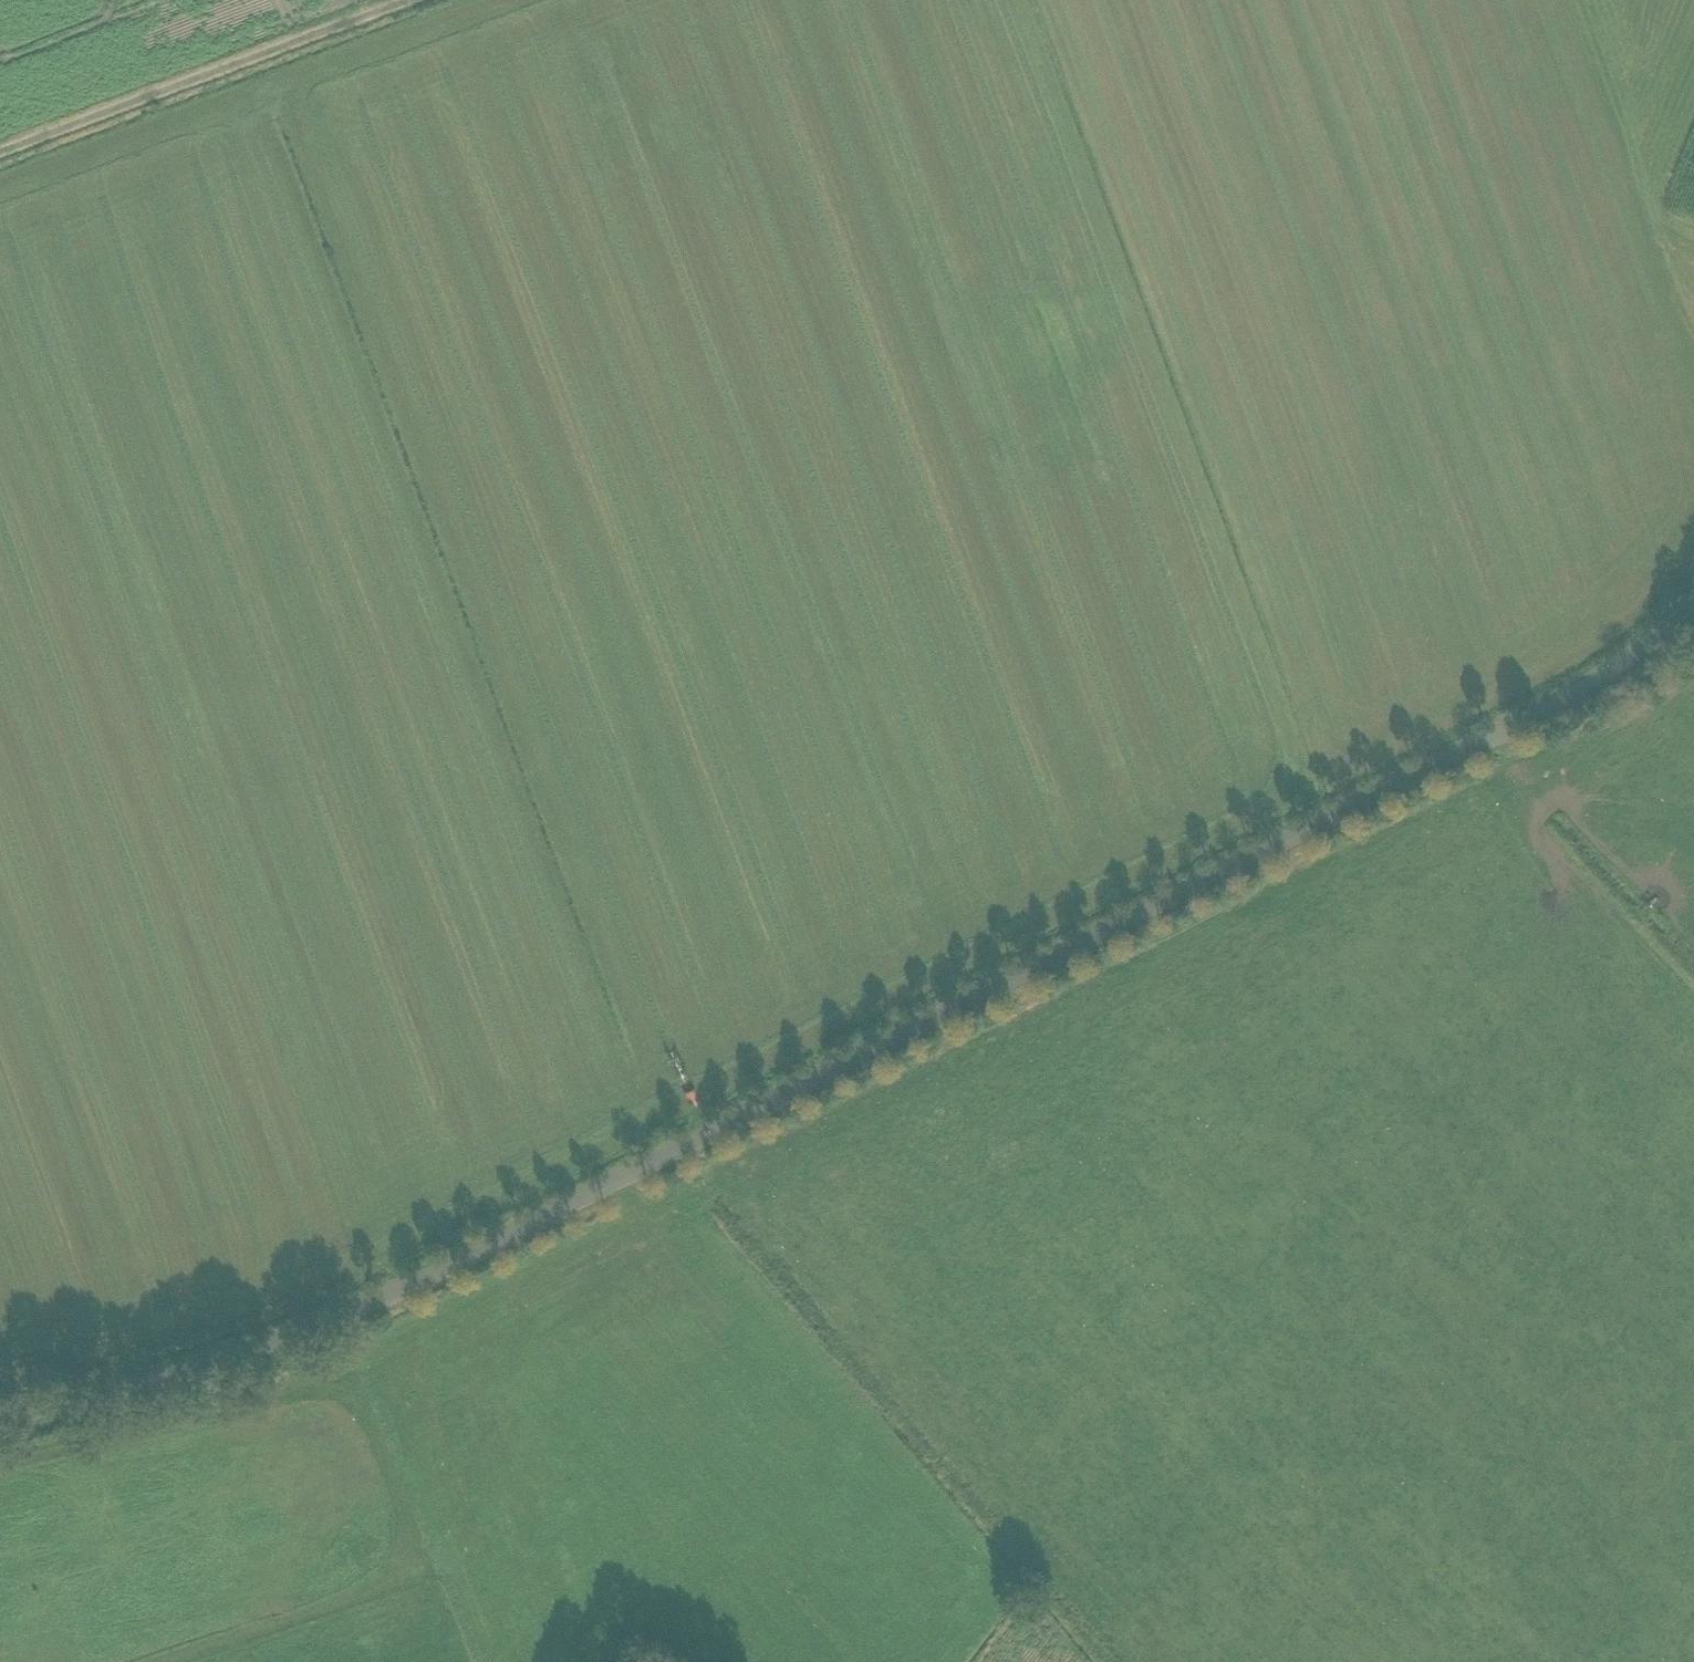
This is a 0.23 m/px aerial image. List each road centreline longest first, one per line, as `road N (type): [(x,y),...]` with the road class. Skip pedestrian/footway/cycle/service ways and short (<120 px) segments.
road 1 (unclassified): [(0,1424),(275,1350),(1584,688),(1693,590)]

